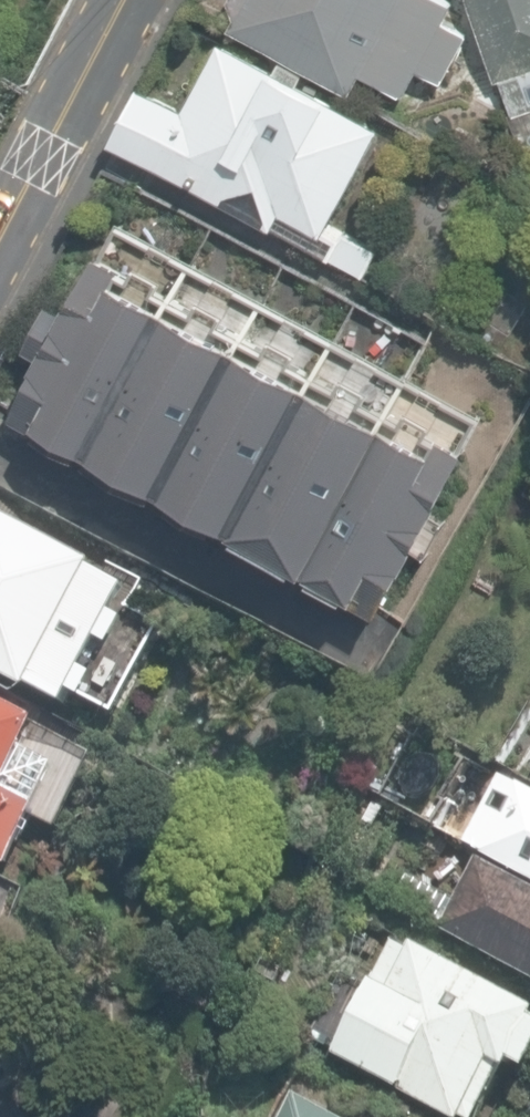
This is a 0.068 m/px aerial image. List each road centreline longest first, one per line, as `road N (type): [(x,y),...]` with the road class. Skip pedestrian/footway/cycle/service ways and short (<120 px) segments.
road 1 (residential): [(0,233),(123,0)]

